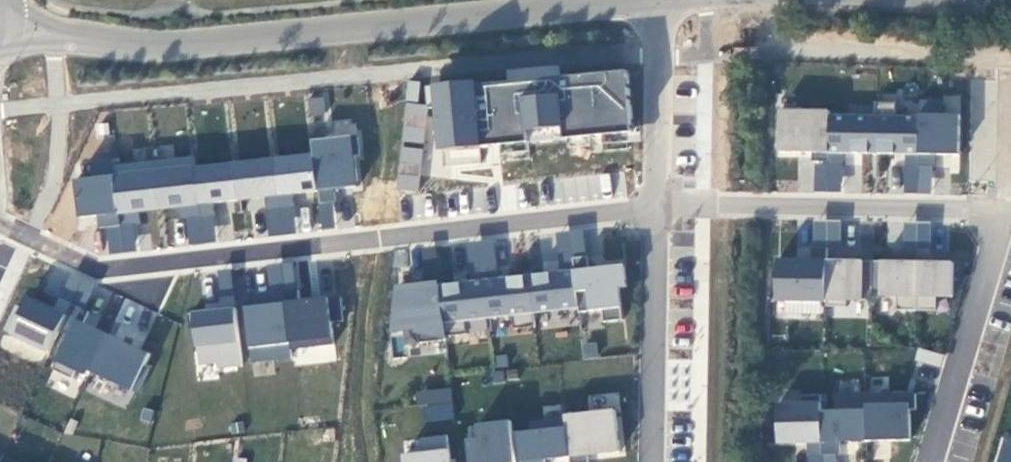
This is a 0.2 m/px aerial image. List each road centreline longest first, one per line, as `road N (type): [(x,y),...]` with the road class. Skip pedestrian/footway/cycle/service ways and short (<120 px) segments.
road 1 (residential): [(0,239),(99,269),(663,200)]
road 2 (tertiary): [(9,29),(142,47),(628,0)]
road 3 (residential): [(663,200),(1005,210)]
road 4 (residential): [(1005,210),(930,461)]
road 5 (residential): [(663,200),(662,461)]
road 6 (residential): [(660,0),(663,200)]
road 7 (residential): [(1009,57),(1005,210)]

